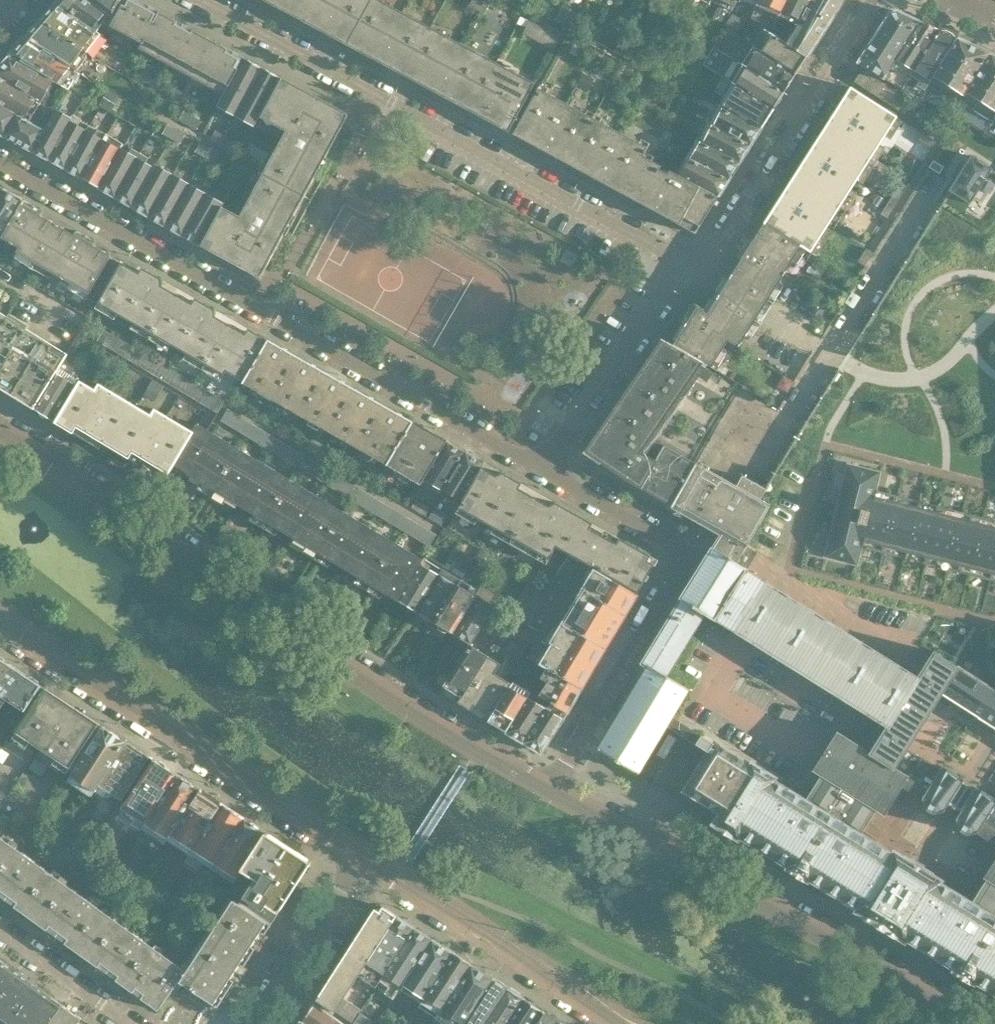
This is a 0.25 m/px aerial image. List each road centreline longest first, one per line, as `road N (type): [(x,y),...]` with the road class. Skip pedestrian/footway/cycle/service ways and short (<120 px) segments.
road 1 (residential): [(554,785),(475,745),(0,433)]
road 2 (residential): [(0,161),(542,469)]
road 3 (residential): [(696,265),(193,0)]
road 4 (residential): [(974,1023),(554,785)]
road 5 (residential): [(542,469),(688,555),(554,785)]
road 6 (residential): [(0,629),(356,856)]
road 7 (residential): [(871,0),(751,193),(696,265)]
road 8 (residential): [(356,856),(609,1023)]
road 9 (residential): [(696,265),(664,293),(542,469)]
road 10 (residential): [(356,856),(249,1023)]
road 11 (residential): [(129,1023),(0,931)]

